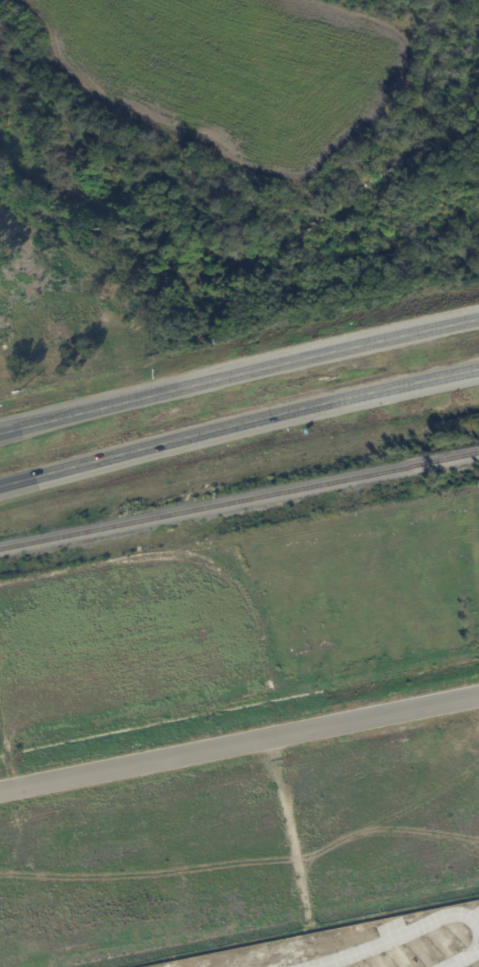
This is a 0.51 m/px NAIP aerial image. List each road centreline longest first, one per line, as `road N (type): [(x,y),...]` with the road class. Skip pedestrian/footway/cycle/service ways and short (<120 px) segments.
road 1 (trunk): [(0,488),(478,372)]
road 2 (trunk): [(478,322),(0,433)]
road 3 (residential): [(478,695),(0,793)]

